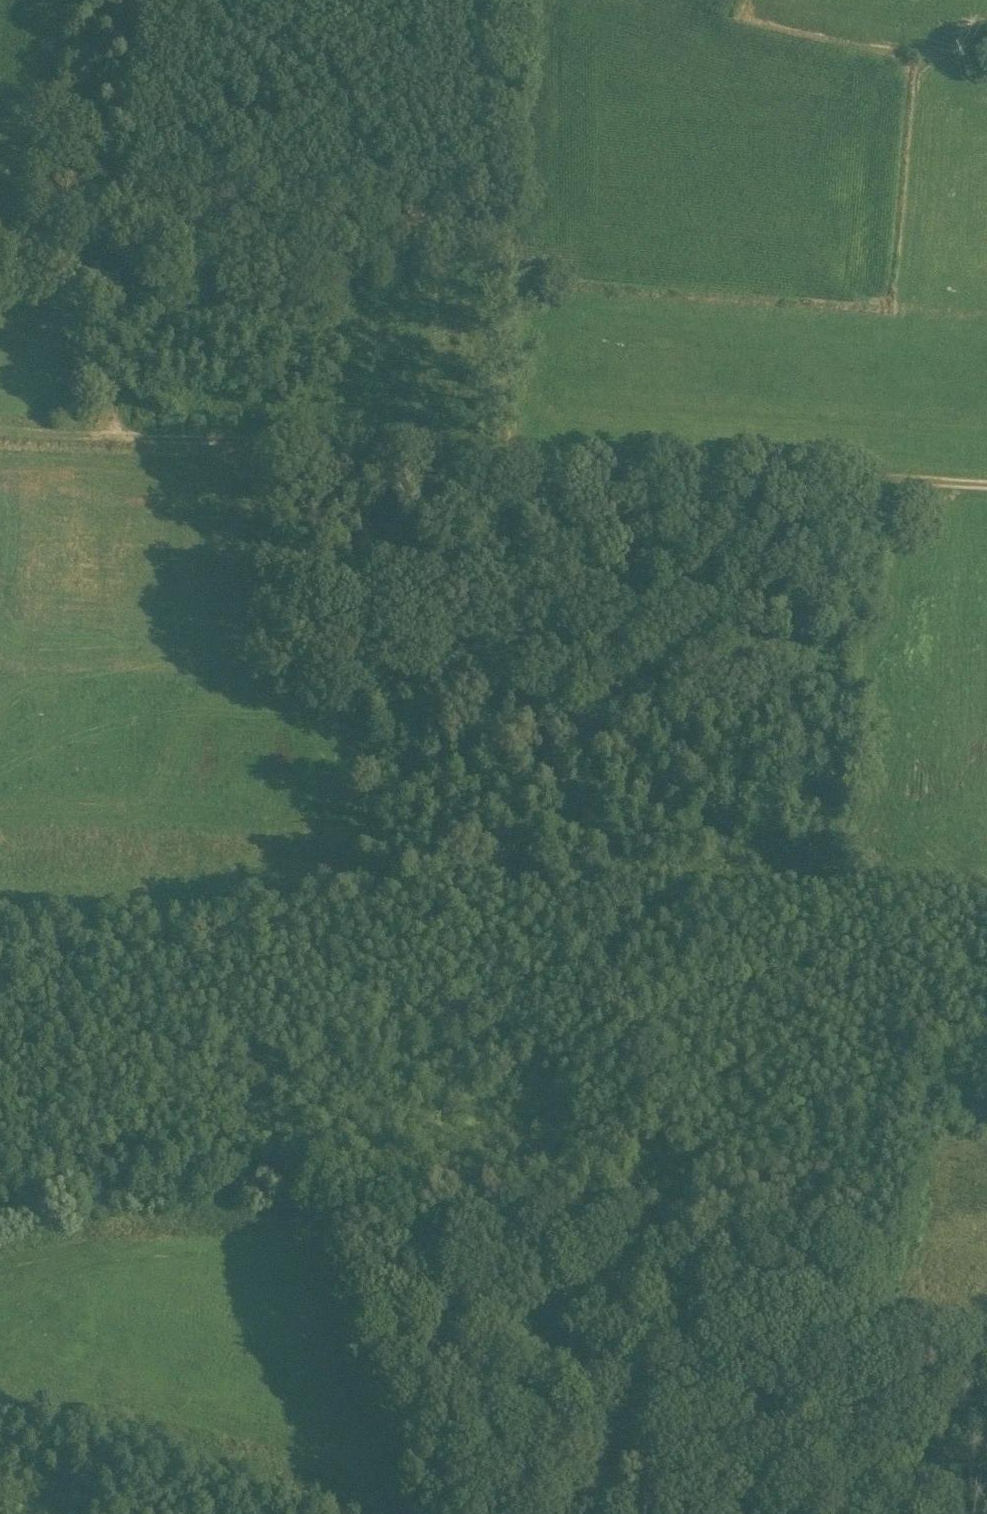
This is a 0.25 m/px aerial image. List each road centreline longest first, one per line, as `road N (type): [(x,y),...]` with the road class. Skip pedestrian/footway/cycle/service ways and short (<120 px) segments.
road 1 (track): [(986,483),(485,444),(110,437)]
road 2 (track): [(137,0),(110,437)]

